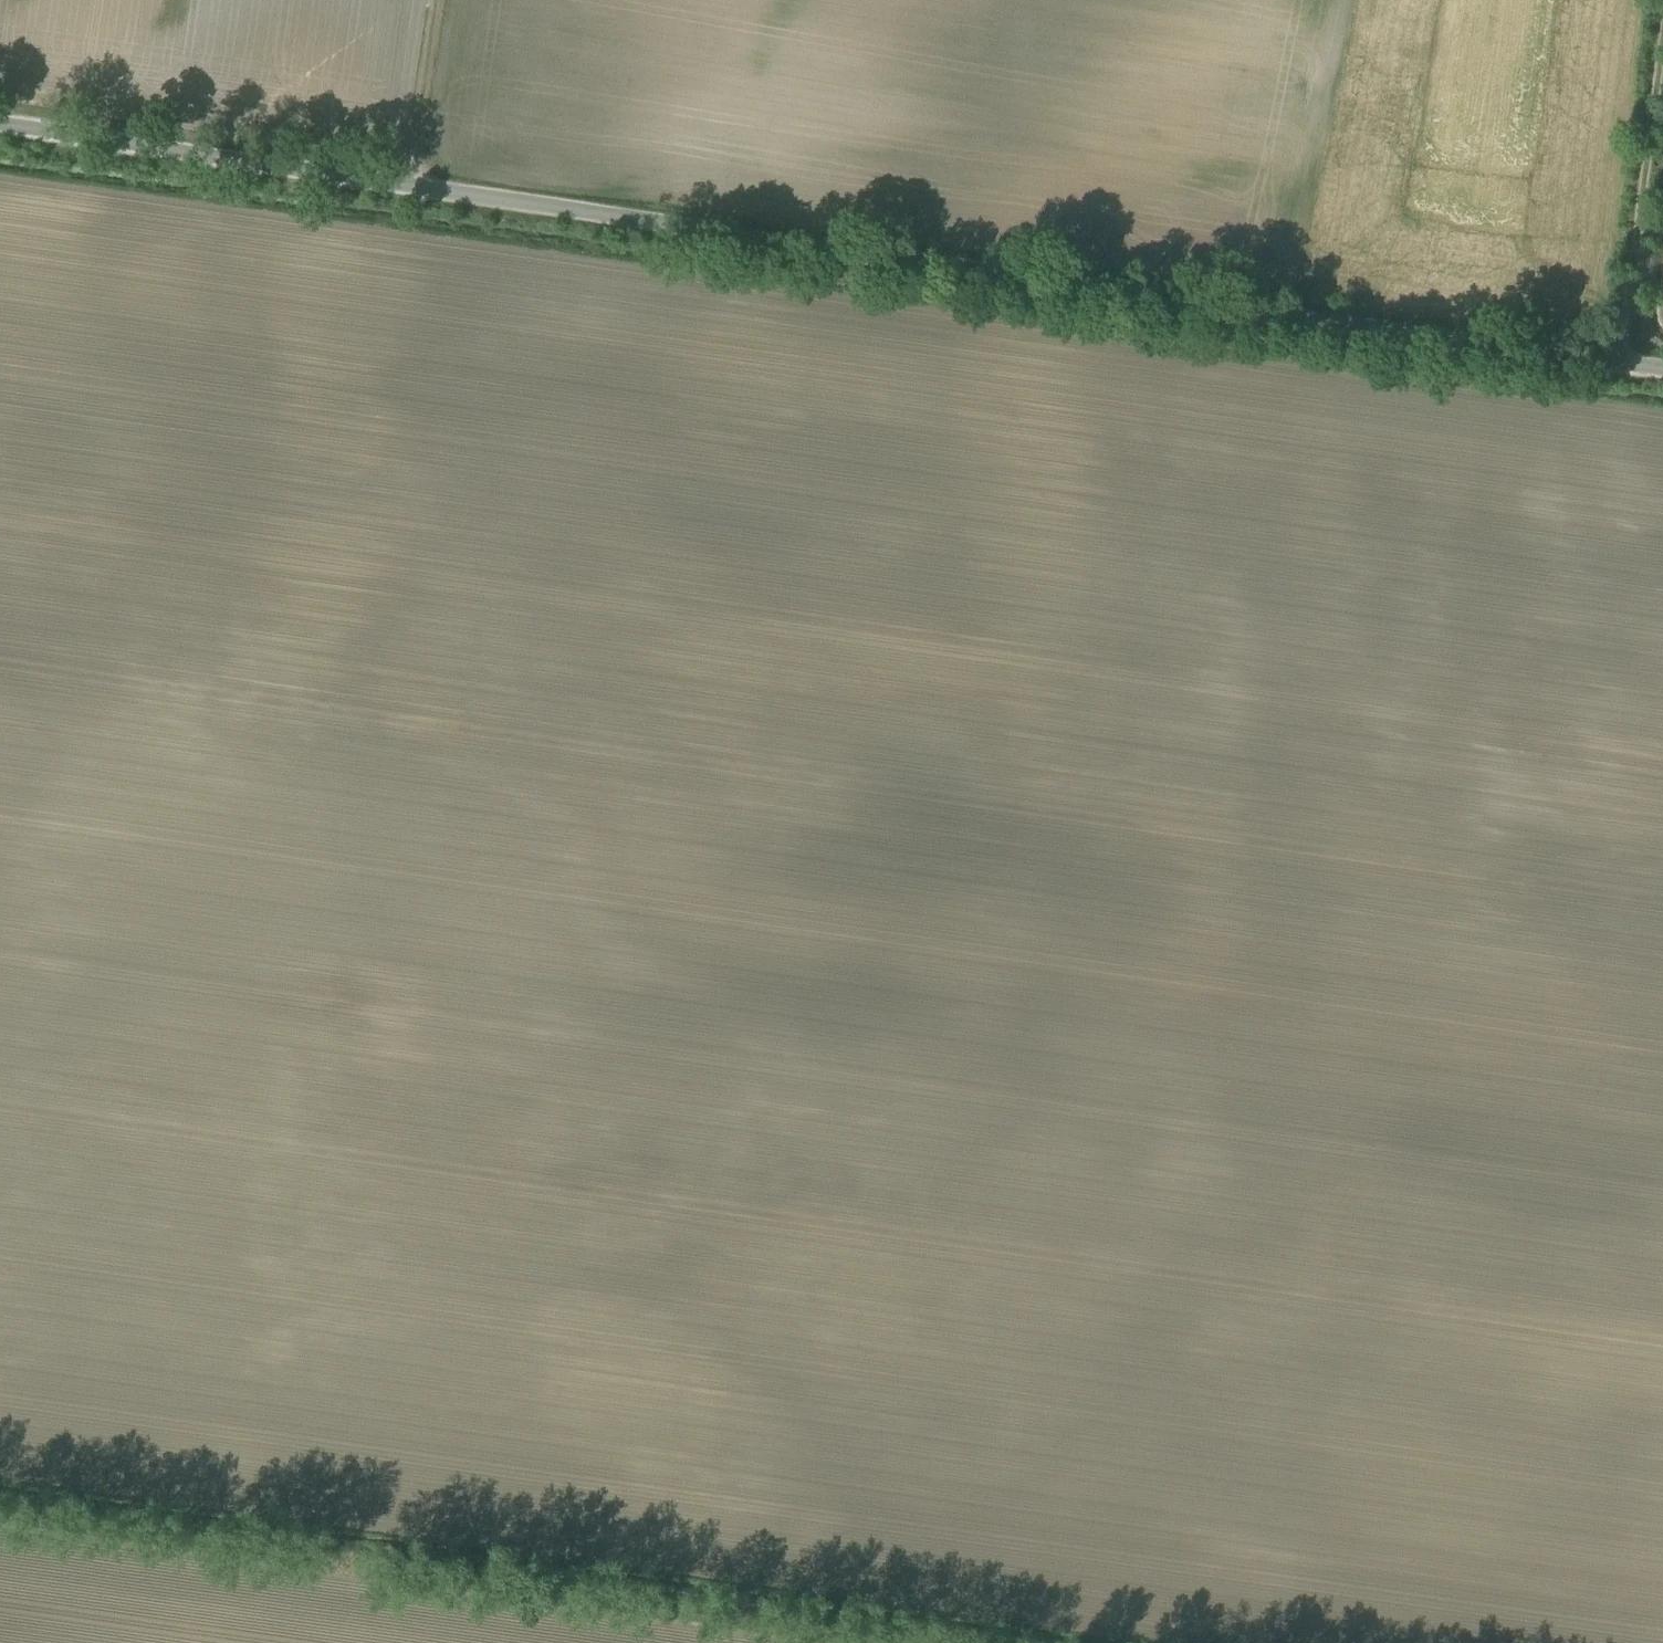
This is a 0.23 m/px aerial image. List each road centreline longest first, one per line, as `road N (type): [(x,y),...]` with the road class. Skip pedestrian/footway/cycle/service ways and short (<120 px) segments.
road 1 (unclassified): [(0,126),(1662,368)]
road 2 (track): [(1626,363),(1662,100)]

